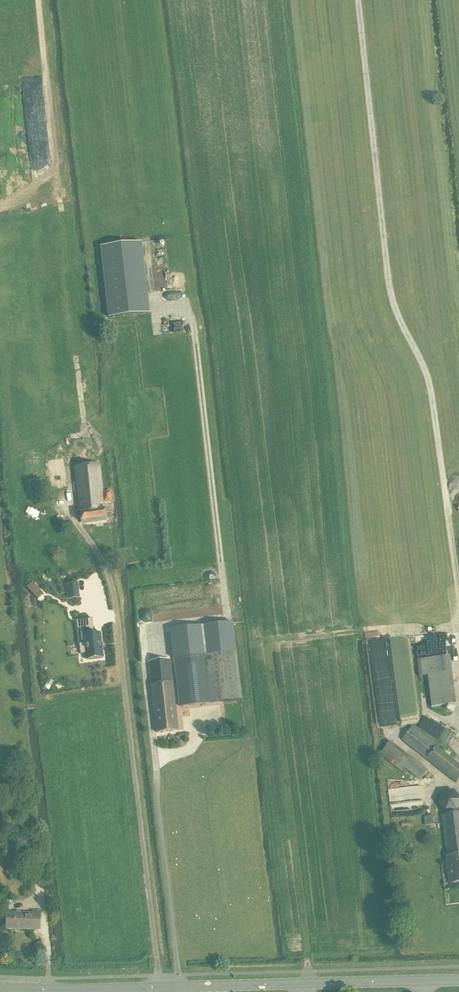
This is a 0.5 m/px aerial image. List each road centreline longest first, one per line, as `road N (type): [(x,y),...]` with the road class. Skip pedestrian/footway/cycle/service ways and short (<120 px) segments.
road 1 (track): [(160,987),(115,594),(77,525),(66,441),(87,433),(38,0)]
road 2 (track): [(180,987),(142,628),(228,618),(194,318)]
road 3 (track): [(361,0),(392,260),(435,376),(458,583)]
road 4 (track): [(306,984),(275,642)]
road 5 (secondary): [(139,987),(458,980)]
road 6 (secondary): [(0,986),(139,987)]

